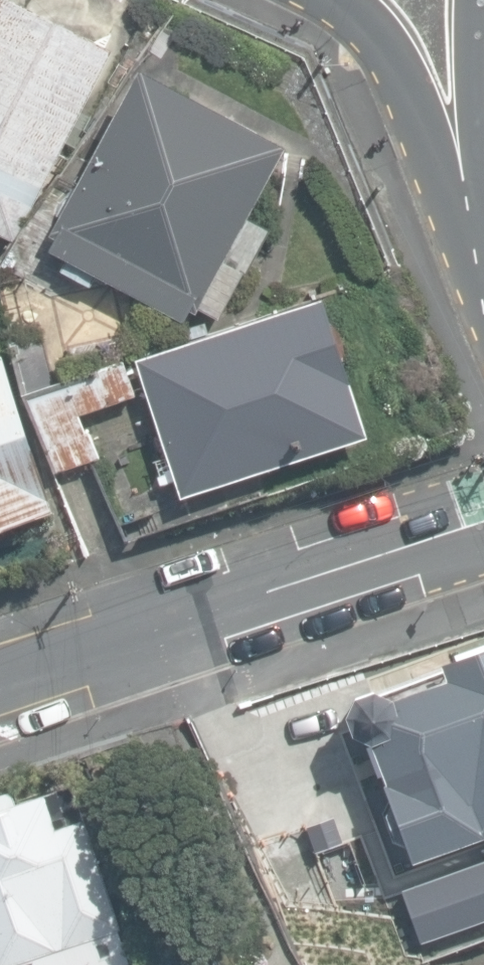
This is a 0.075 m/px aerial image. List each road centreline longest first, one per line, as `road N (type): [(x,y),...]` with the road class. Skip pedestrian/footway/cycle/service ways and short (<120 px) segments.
road 1 (residential): [(0,686),(483,526)]
road 2 (residential): [(483,244),(416,105),(340,0)]

